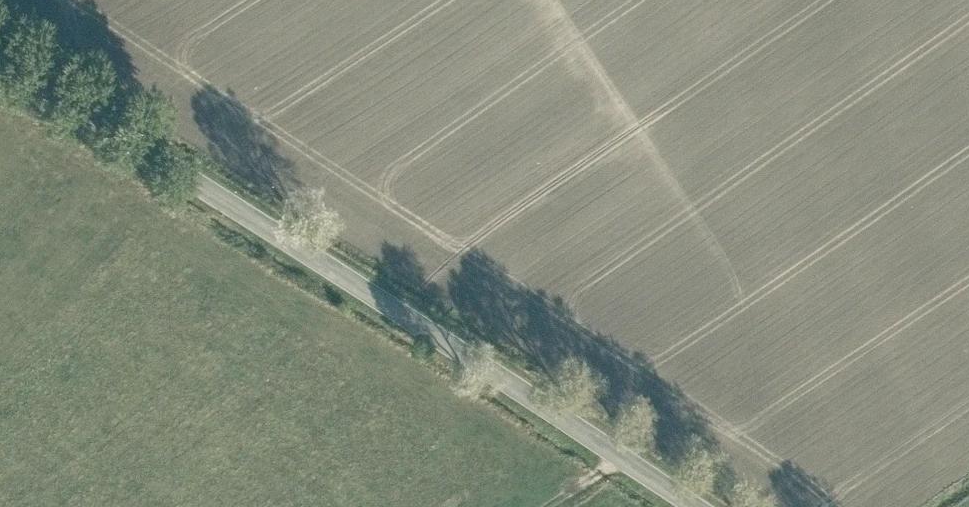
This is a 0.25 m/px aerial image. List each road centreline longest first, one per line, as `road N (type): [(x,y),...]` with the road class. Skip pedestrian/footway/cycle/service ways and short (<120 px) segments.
road 1 (tertiary): [(0,59),(698,506)]

